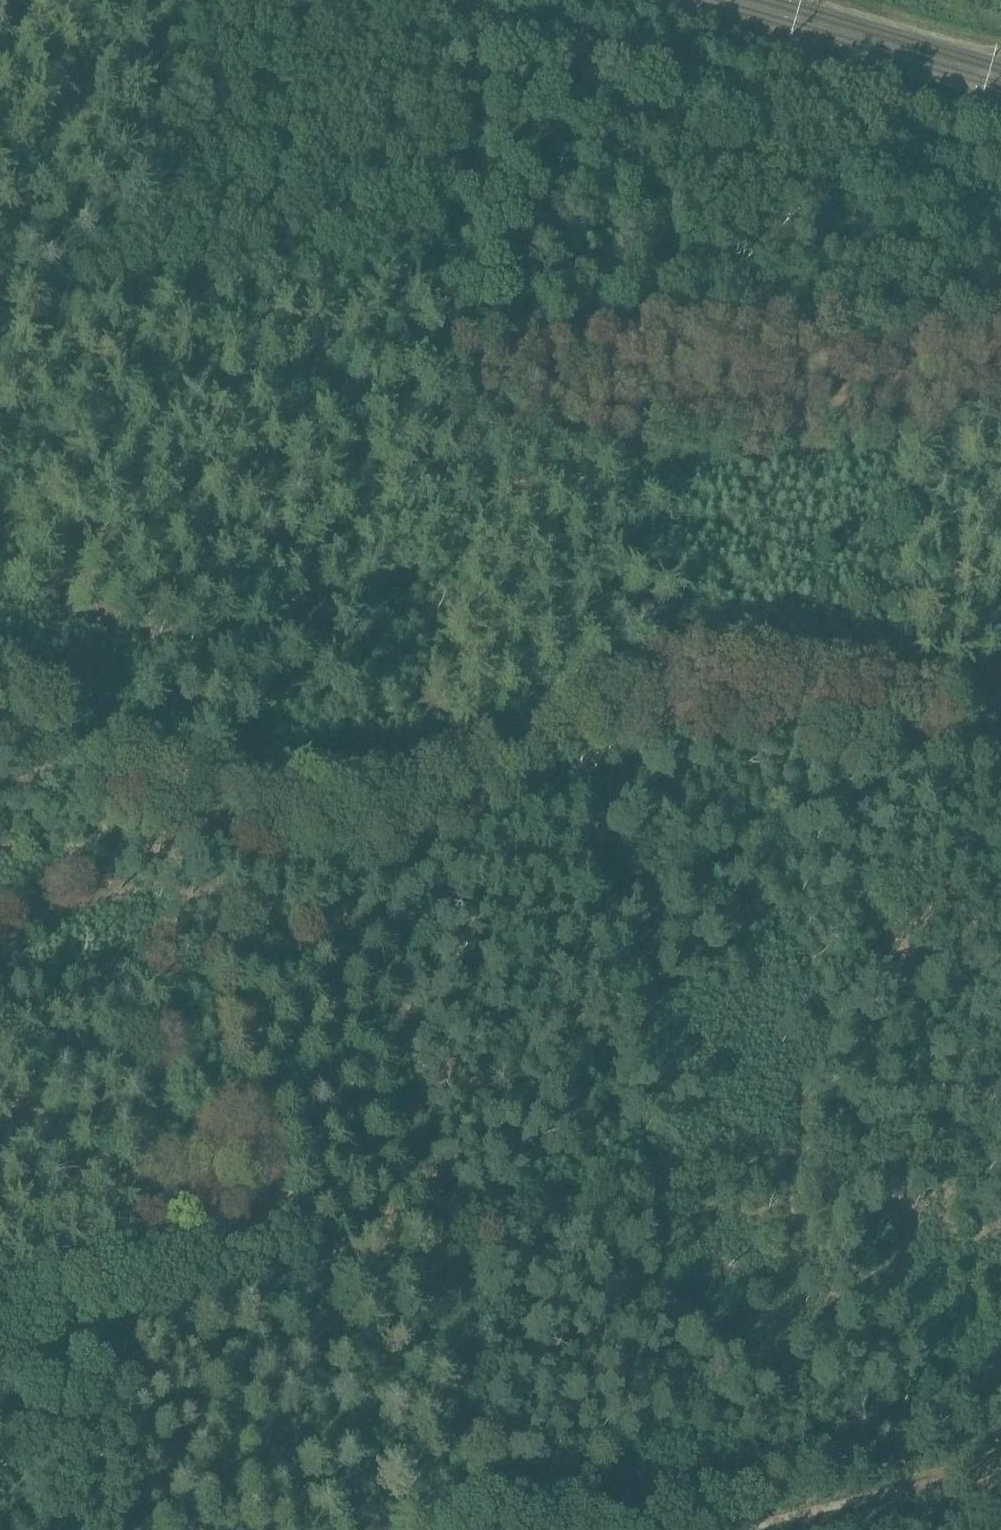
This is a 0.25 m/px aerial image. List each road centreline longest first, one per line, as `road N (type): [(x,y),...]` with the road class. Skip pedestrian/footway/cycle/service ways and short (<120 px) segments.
road 1 (track): [(0,726),(199,818),(379,858),(476,821),(572,760),(668,721),(758,709),(964,740),(1000,727)]
road 2 (track): [(455,0),(1000,162)]
road 3 (track): [(816,1529),(1000,1481)]

